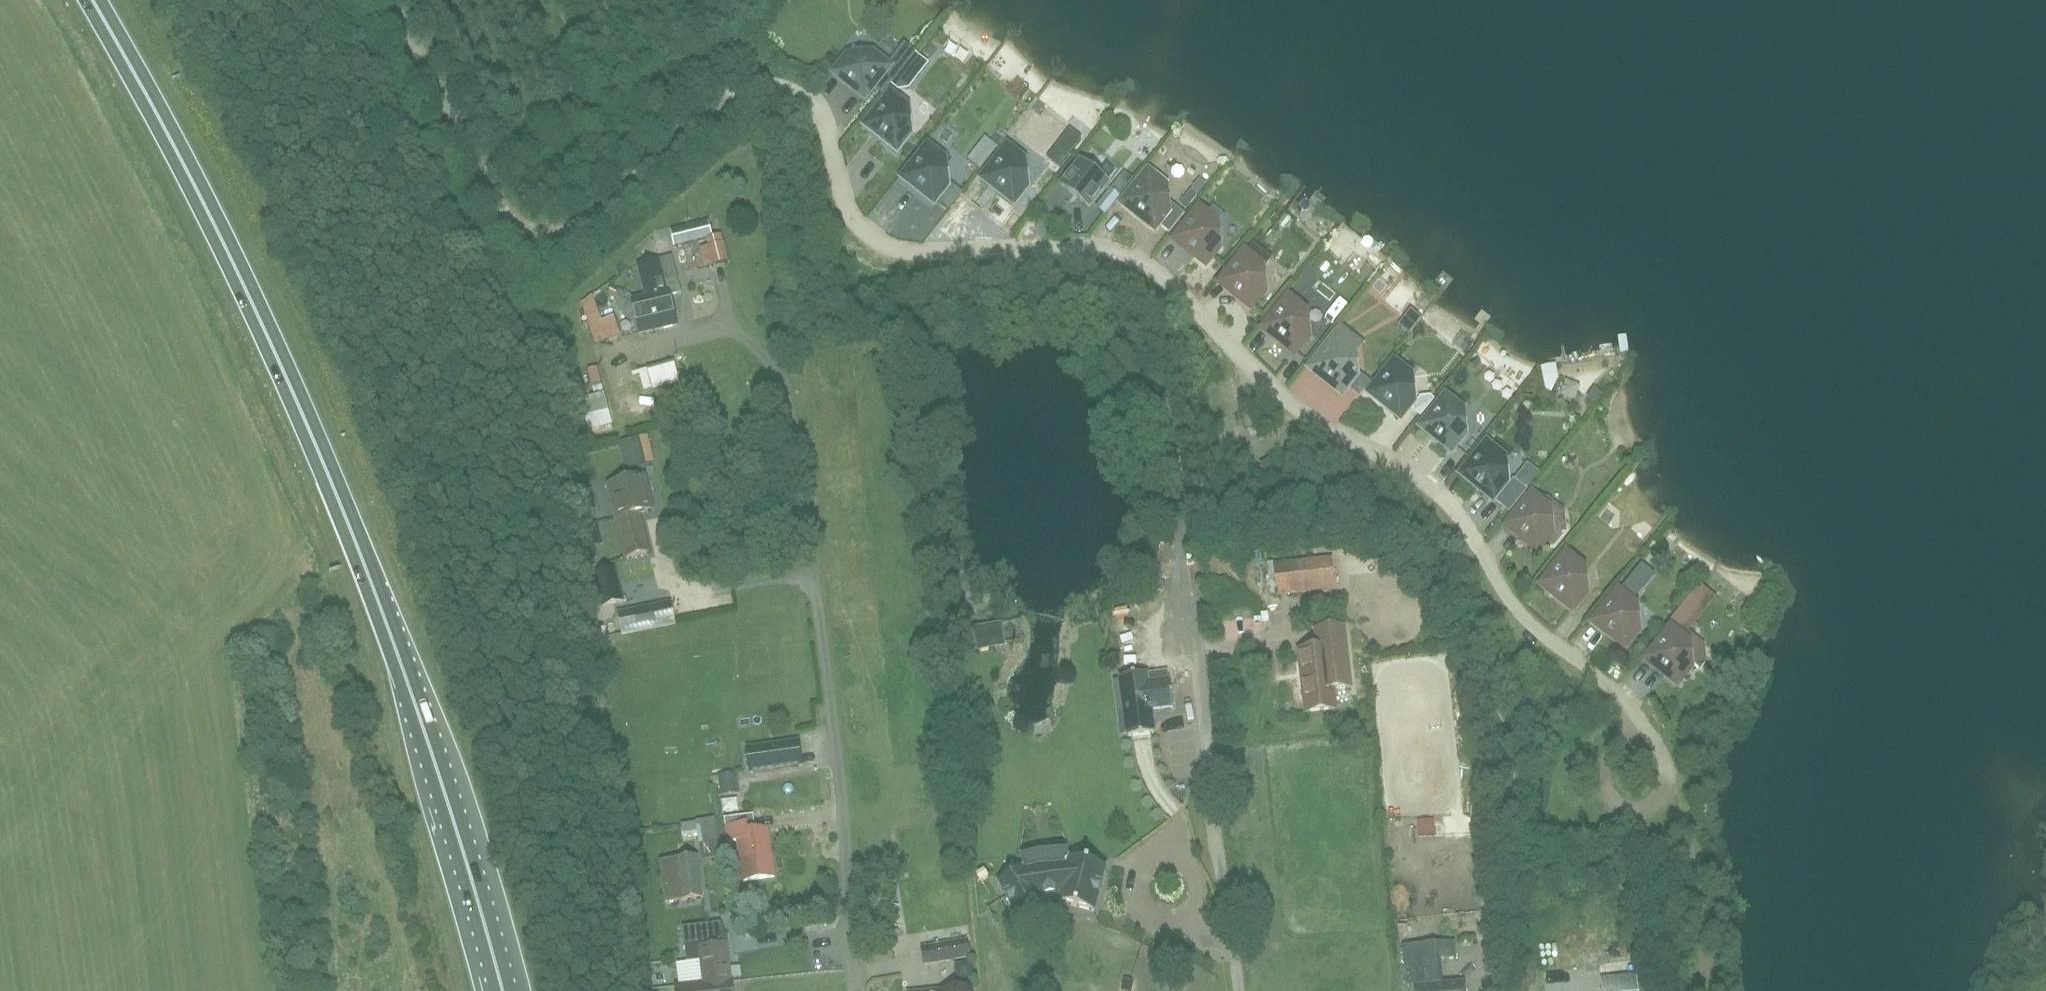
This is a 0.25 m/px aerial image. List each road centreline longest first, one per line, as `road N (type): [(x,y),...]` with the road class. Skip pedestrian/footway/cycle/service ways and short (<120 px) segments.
road 1 (track): [(1656,739),(1623,693),(1523,623),(1454,507),(1295,409),(1139,264),(1086,250),(884,248),(857,230),(826,125),(808,101),(782,87),(751,87),(715,104)]
road 2 (trunk): [(503,990),(447,795),(327,469),(247,289),(94,0)]
road 3 (residential): [(1238,990),(1212,817),(1204,674)]
road 4 (track): [(549,238),(520,233),(390,0)]
road 5 (track): [(1636,711),(1603,763),(1604,790),(1614,804),(1646,806),(1660,796),(1671,776),(1656,739)]
road 6 (track): [(715,104),(566,234),(549,238)]

